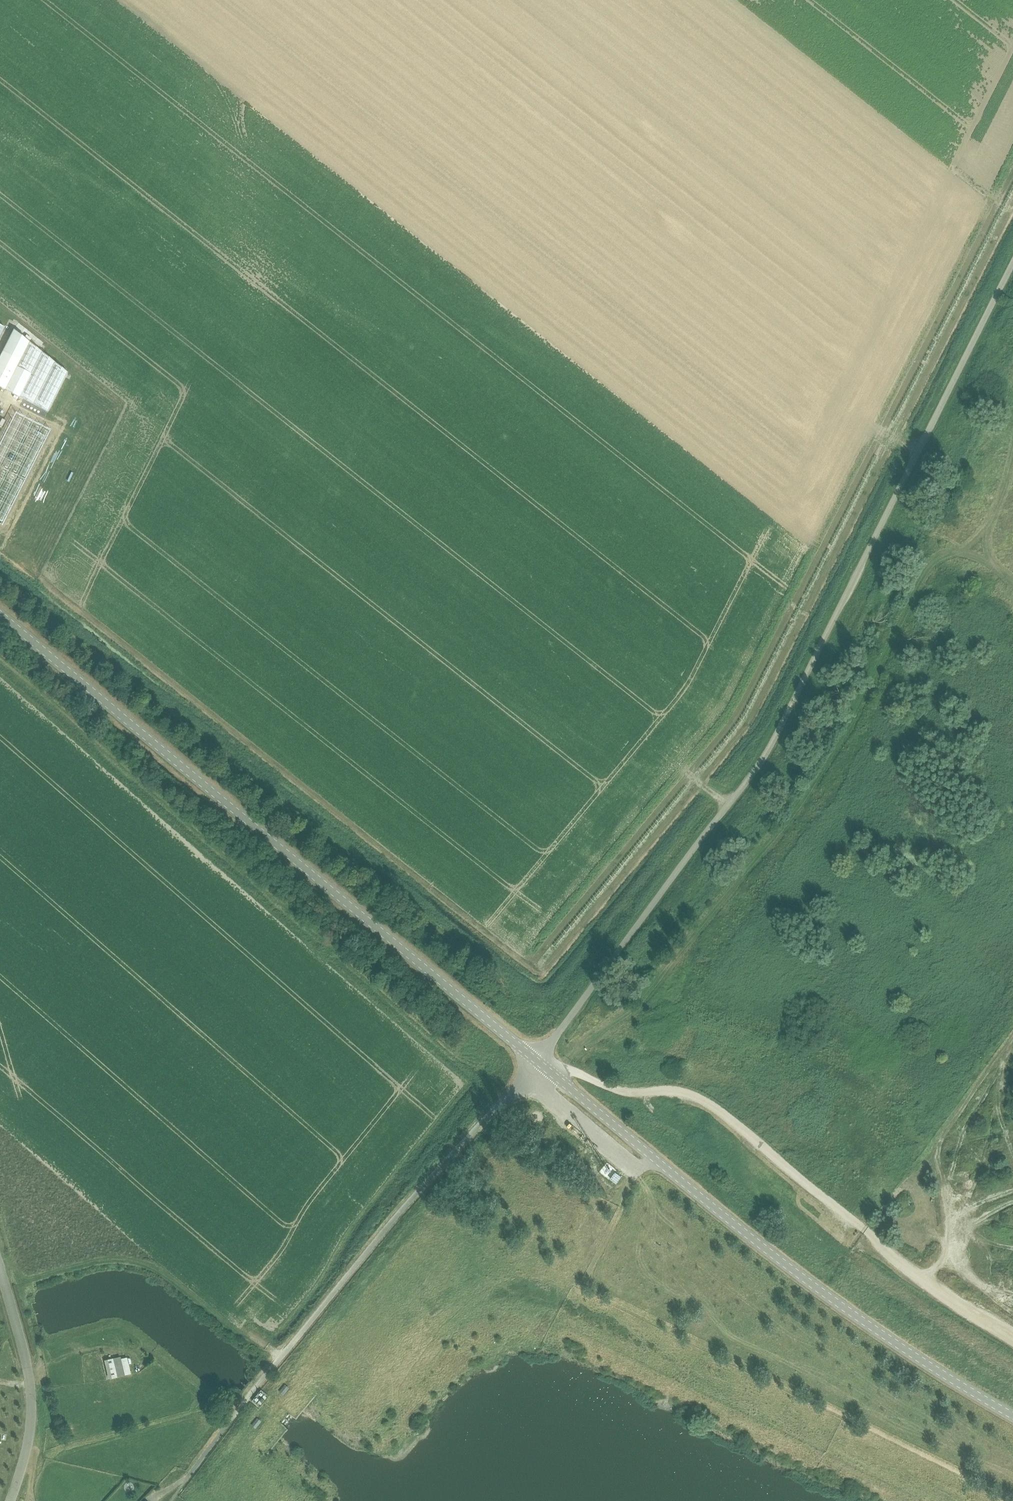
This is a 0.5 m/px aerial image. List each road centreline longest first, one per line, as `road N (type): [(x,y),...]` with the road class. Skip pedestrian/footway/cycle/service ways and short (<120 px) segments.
road 1 (unclassified): [(538,1062),(765,755),(1012,261)]
road 2 (tertiary): [(538,1062),(0,613)]
road 3 (tertiary): [(1012,1417),(801,1276),(538,1062)]
road 4 (unclassified): [(174,1497),(406,1206),(538,1062)]
road 5 (tertiary): [(11,1500),(33,1402),(0,1266)]
road 6 (track): [(28,1370),(104,1345),(142,1358)]

